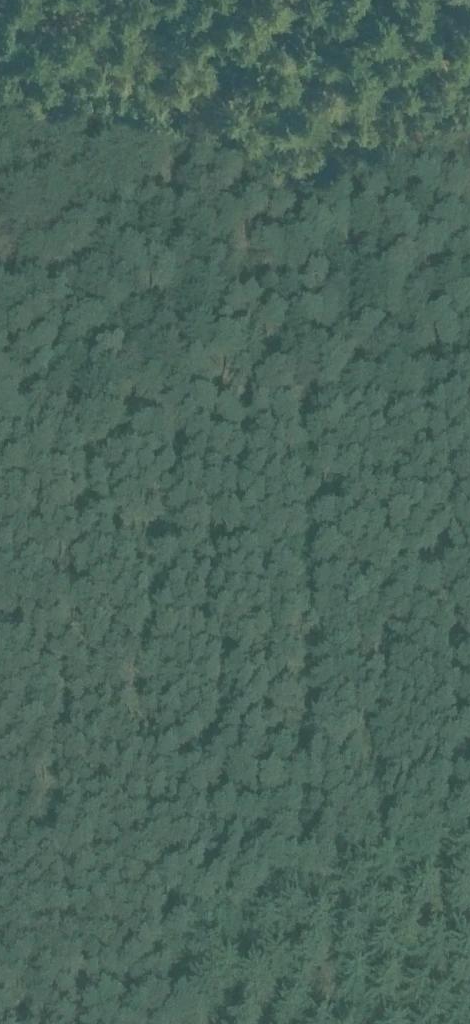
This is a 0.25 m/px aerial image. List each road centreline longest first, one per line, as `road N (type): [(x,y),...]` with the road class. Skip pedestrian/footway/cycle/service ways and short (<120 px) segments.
road 1 (track): [(54,1023),(469,847)]

